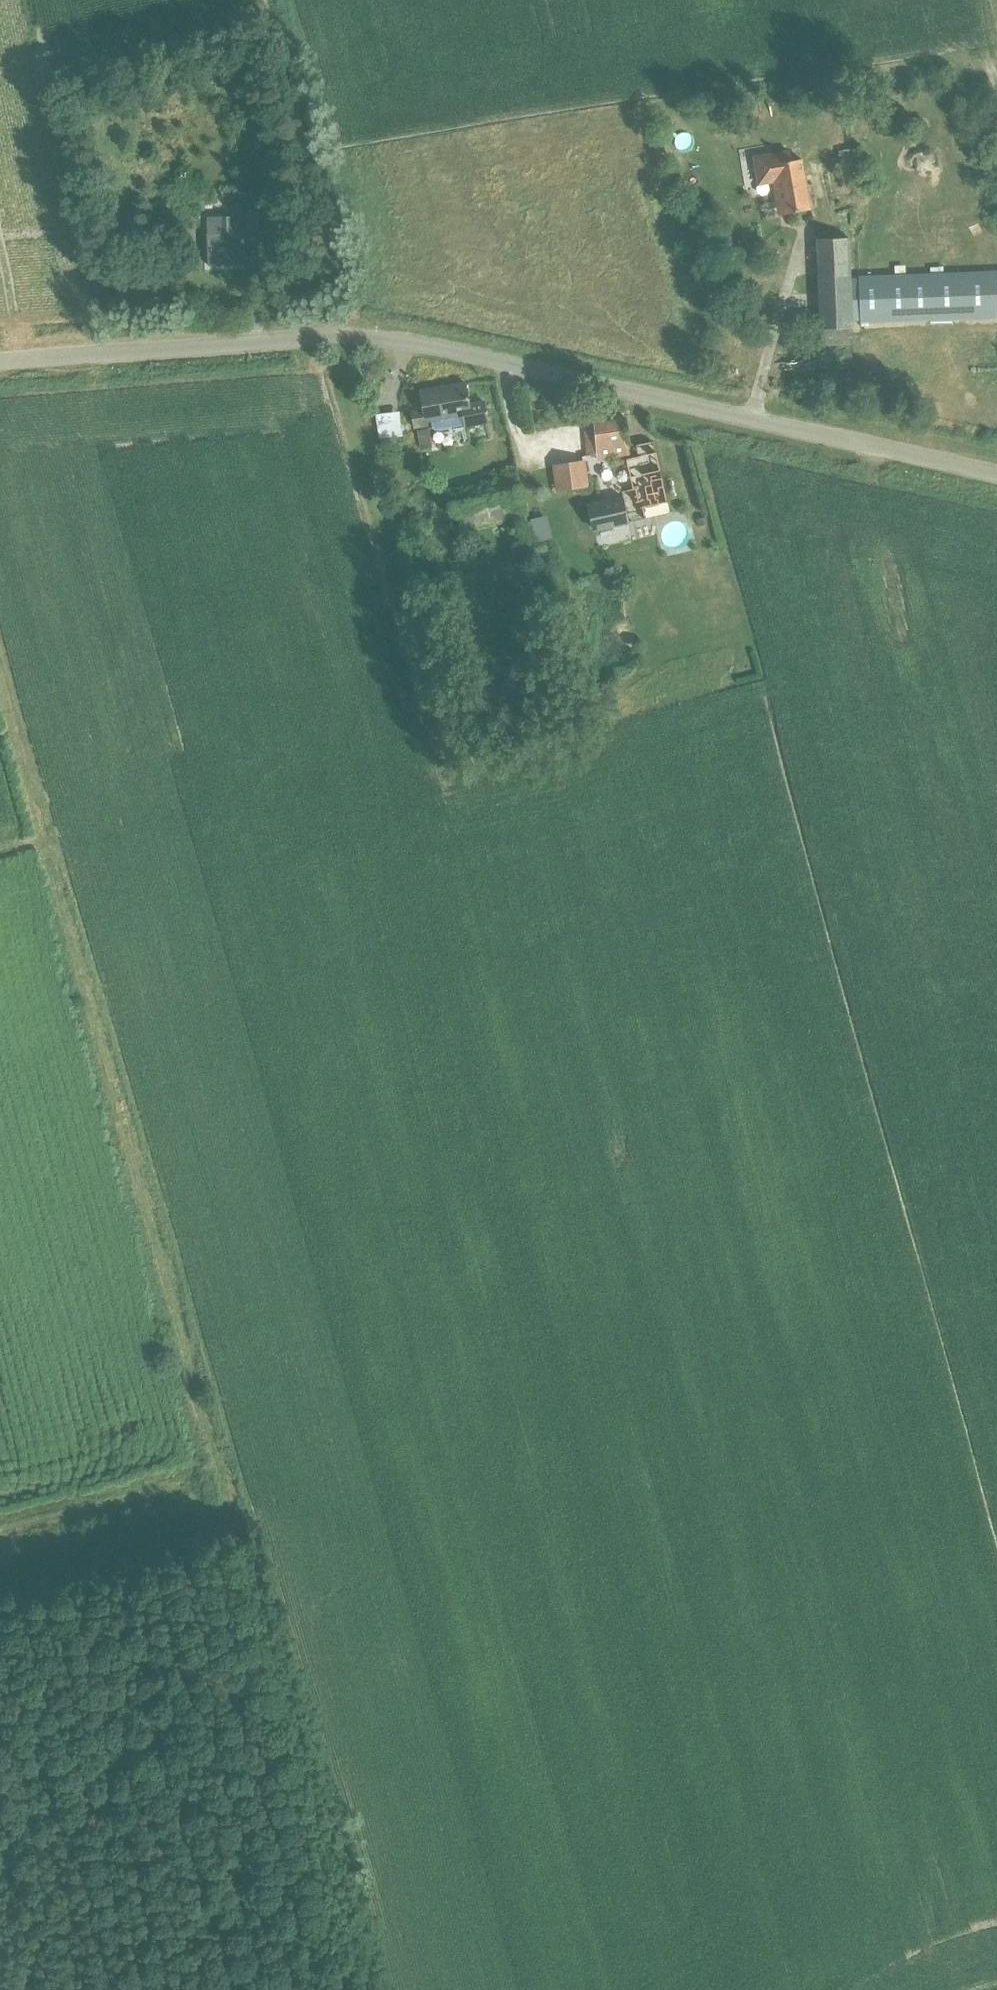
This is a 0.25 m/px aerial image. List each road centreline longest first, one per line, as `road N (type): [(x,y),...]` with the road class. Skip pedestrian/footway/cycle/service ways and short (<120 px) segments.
road 1 (unclassified): [(0,360),(388,340),(996,475)]

